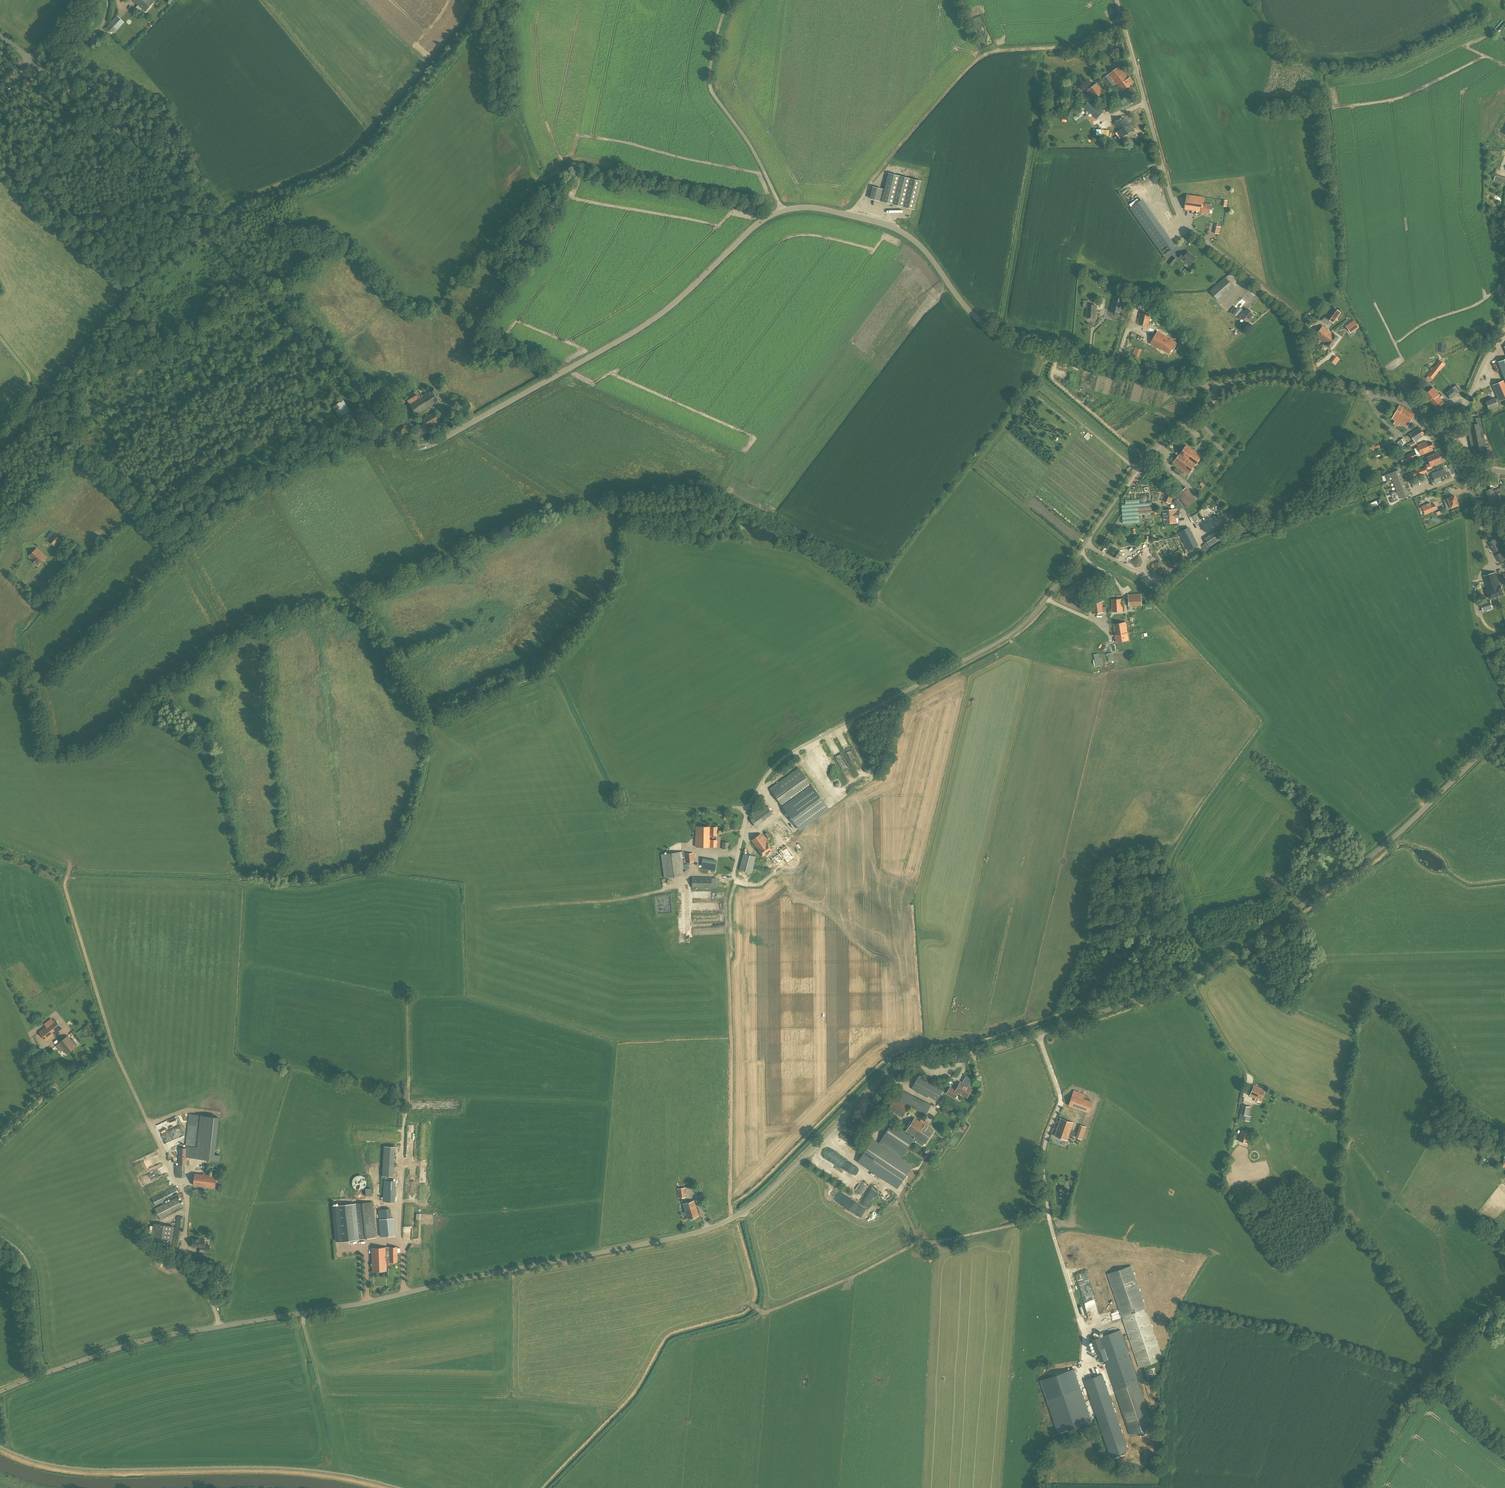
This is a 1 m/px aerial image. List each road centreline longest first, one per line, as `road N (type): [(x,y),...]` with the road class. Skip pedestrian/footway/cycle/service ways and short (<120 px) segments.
road 1 (unclassified): [(39,1376),(167,1335),(404,1294),(685,1236),(731,1219),(901,1067),(1010,1046),(1241,954),(1358,869),(1504,731)]
road 2 (tertiary): [(782,211),(638,331),(441,441),(413,448),(391,434),(170,172),(31,61)]
road 3 (unclassified): [(732,877),(748,808),(769,773),(806,744),(1027,624),(1140,463),(1211,405),(1214,384)]
road 4 (tertiary): [(782,211),(824,209),(897,230),(925,252),(977,319),(1020,345),(1163,384),(1214,384)]
road 5 (unclassified): [(1313,382),(1305,339),(1290,313),(1178,215),(1116,0)]
road 6 (track): [(731,1219),(732,877)]
road 7 (track): [(1121,17),(1079,44),(984,57),(870,184)]
road 8 (track): [(1039,1036),(1062,1101),(1042,1154),(1042,1178),(1080,1327)]
road 9 (track): [(147,1120),(113,1050),(64,885),(70,866)]
road 10 (track): [(891,1187),(916,1235),(911,1246),(764,1313),(748,1302)]
road 11 (unclassified): [(782,211),(710,85),(731,0)]
road 12 (unclassified): [(39,1376),(30,1271),(0,1235)]
road 13 (unclassified): [(1440,435),(1460,418),(1504,328)]

